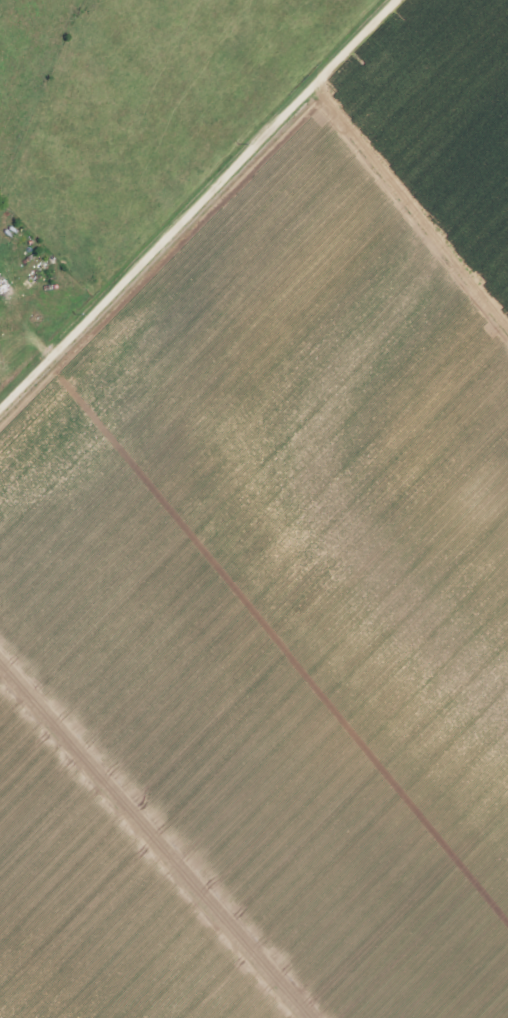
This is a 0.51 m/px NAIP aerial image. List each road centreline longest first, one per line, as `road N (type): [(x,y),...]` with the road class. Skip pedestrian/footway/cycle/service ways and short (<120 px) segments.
road 1 (residential): [(0,405),(393,0)]
road 2 (residential): [(507,336),(316,79)]

